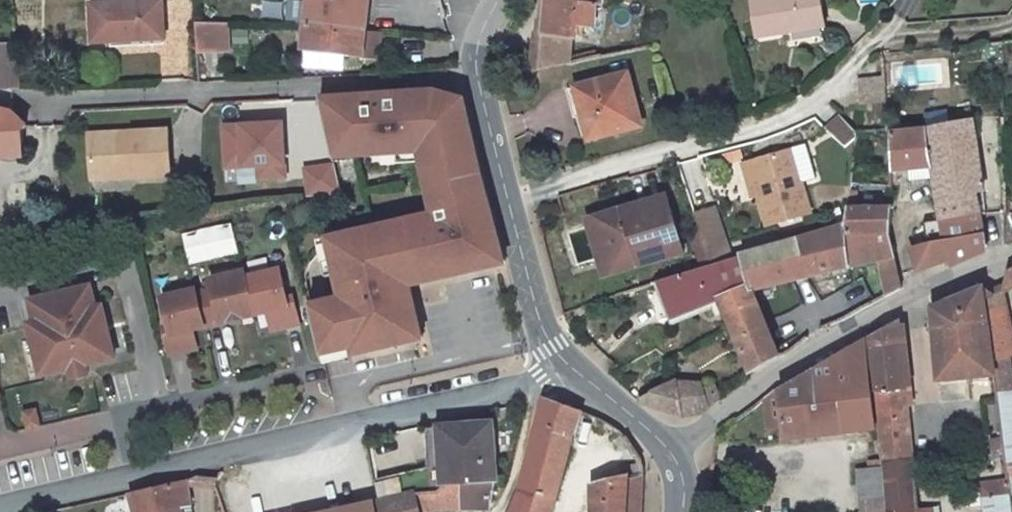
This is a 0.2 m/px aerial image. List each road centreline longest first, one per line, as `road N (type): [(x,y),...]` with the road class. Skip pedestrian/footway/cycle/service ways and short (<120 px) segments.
road 1 (residential): [(563,359),(526,383),(0,508)]
road 2 (residential): [(479,79),(45,98)]
road 3 (residential): [(1011,257),(817,346),(734,399),(669,457)]
road 4 (secondary): [(563,359),(547,335),(479,79)]
road 5 (secondary): [(669,457),(658,434),(563,359)]

